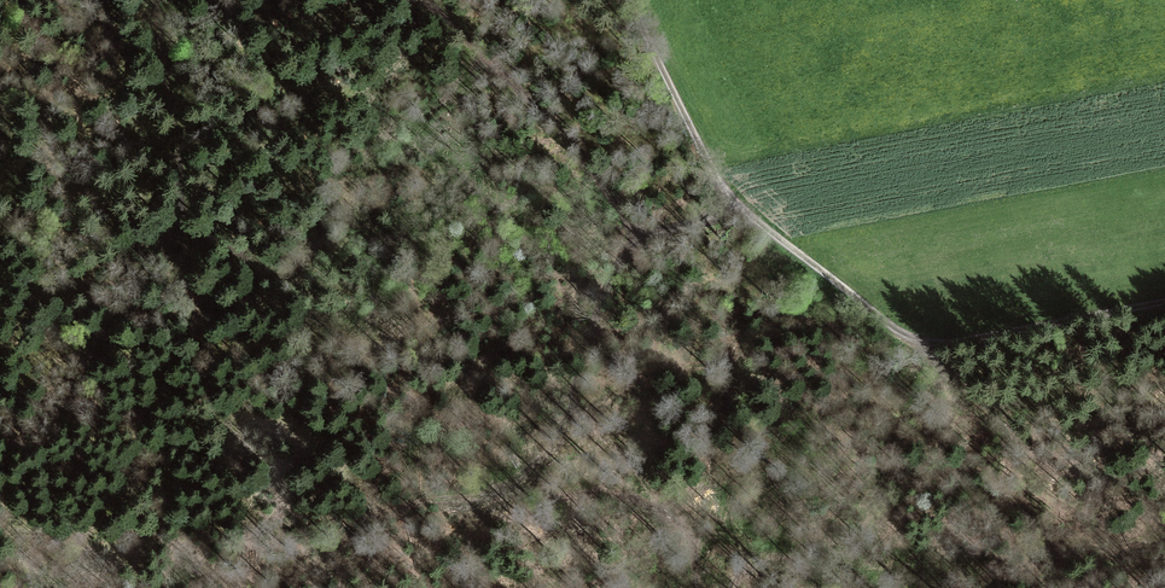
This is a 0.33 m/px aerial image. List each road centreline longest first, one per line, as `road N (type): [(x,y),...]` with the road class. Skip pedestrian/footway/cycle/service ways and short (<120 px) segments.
road 1 (track): [(1164,302),(964,346),(900,332),(736,205),(630,0)]
road 2 (track): [(699,587),(689,540),(589,427),(576,395),(609,279),(637,238),(736,205)]
road 3 (track): [(423,0),(609,186),(637,238)]
road 4 (track): [(180,228),(155,0)]

